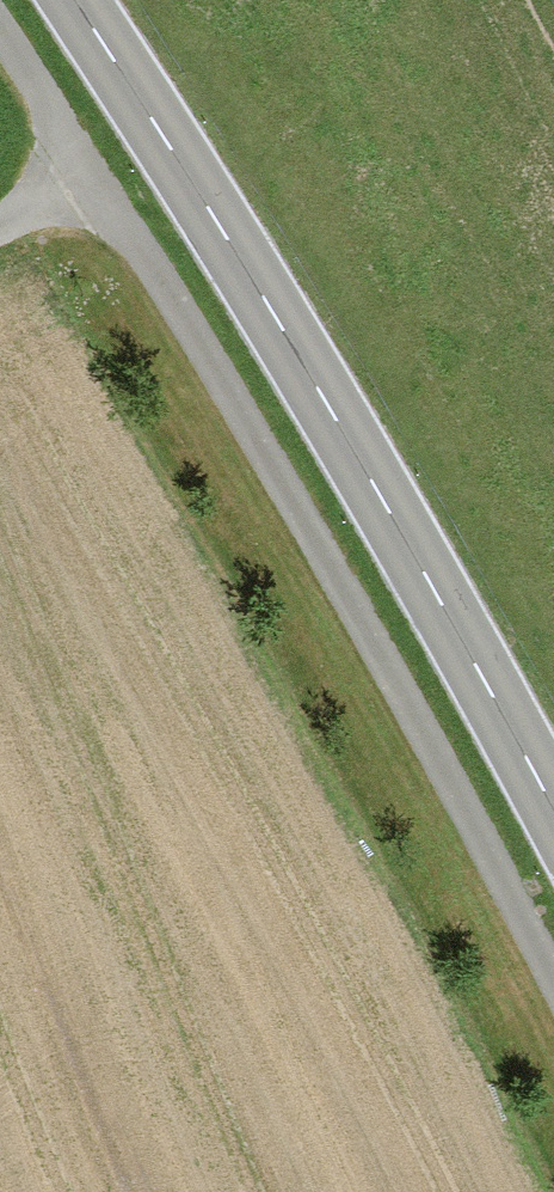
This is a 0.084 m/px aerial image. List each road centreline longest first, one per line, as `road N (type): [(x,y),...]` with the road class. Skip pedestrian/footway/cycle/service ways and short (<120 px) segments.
road 1 (track): [(553,982),(396,674),(0,29)]
road 2 (secondary): [(553,820),(379,493),(67,0)]
road 3 (track): [(145,121),(81,172),(0,210)]

